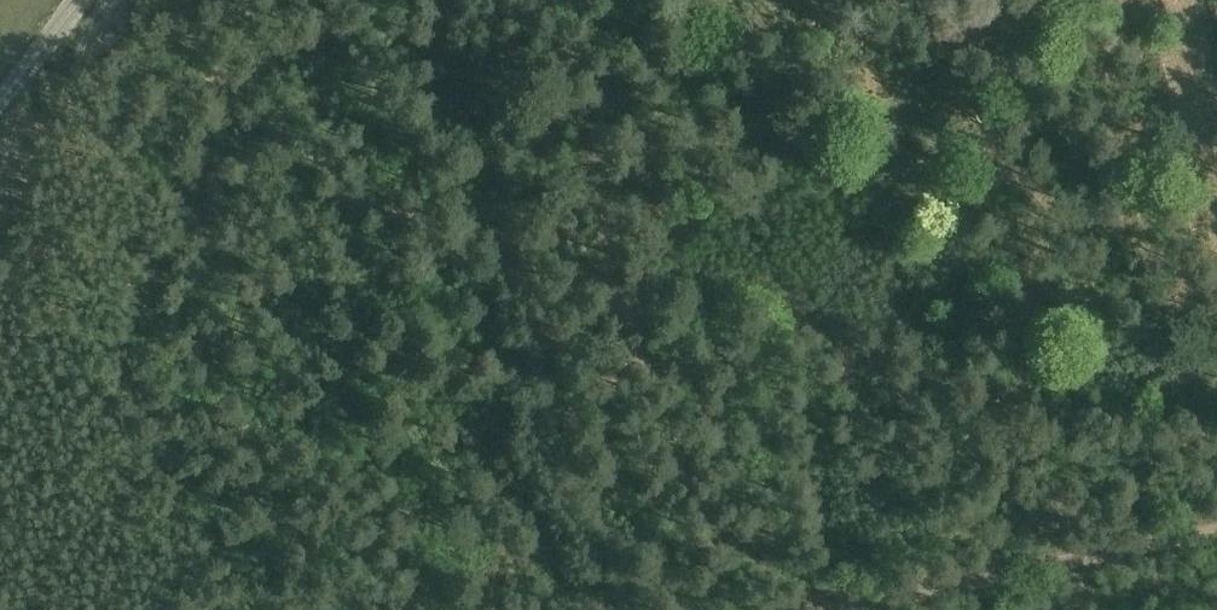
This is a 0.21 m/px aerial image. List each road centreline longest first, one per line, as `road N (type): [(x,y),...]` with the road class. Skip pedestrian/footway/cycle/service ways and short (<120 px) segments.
road 1 (track): [(834,609),(1216,531)]
road 2 (track): [(81,0),(0,100)]

